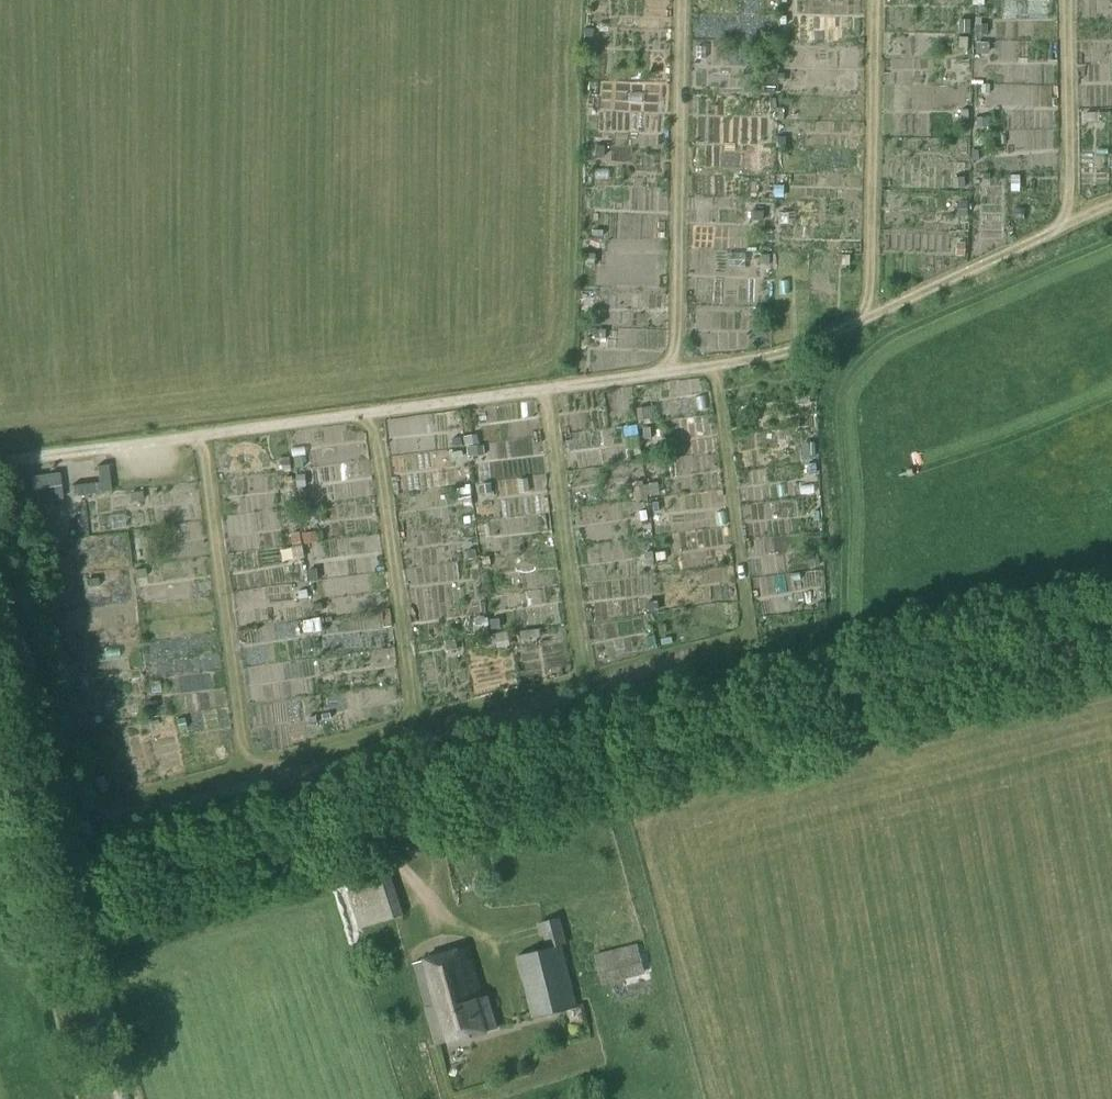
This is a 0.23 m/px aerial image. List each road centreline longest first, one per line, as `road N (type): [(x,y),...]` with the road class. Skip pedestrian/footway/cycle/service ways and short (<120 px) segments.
road 1 (track): [(1111,205),(791,353),(0,464)]
road 2 (track): [(62,904),(1111,627)]
road 3 (unclassified): [(121,1098),(0,692)]
road 4 (track): [(1057,228),(1069,203),(1068,0)]

